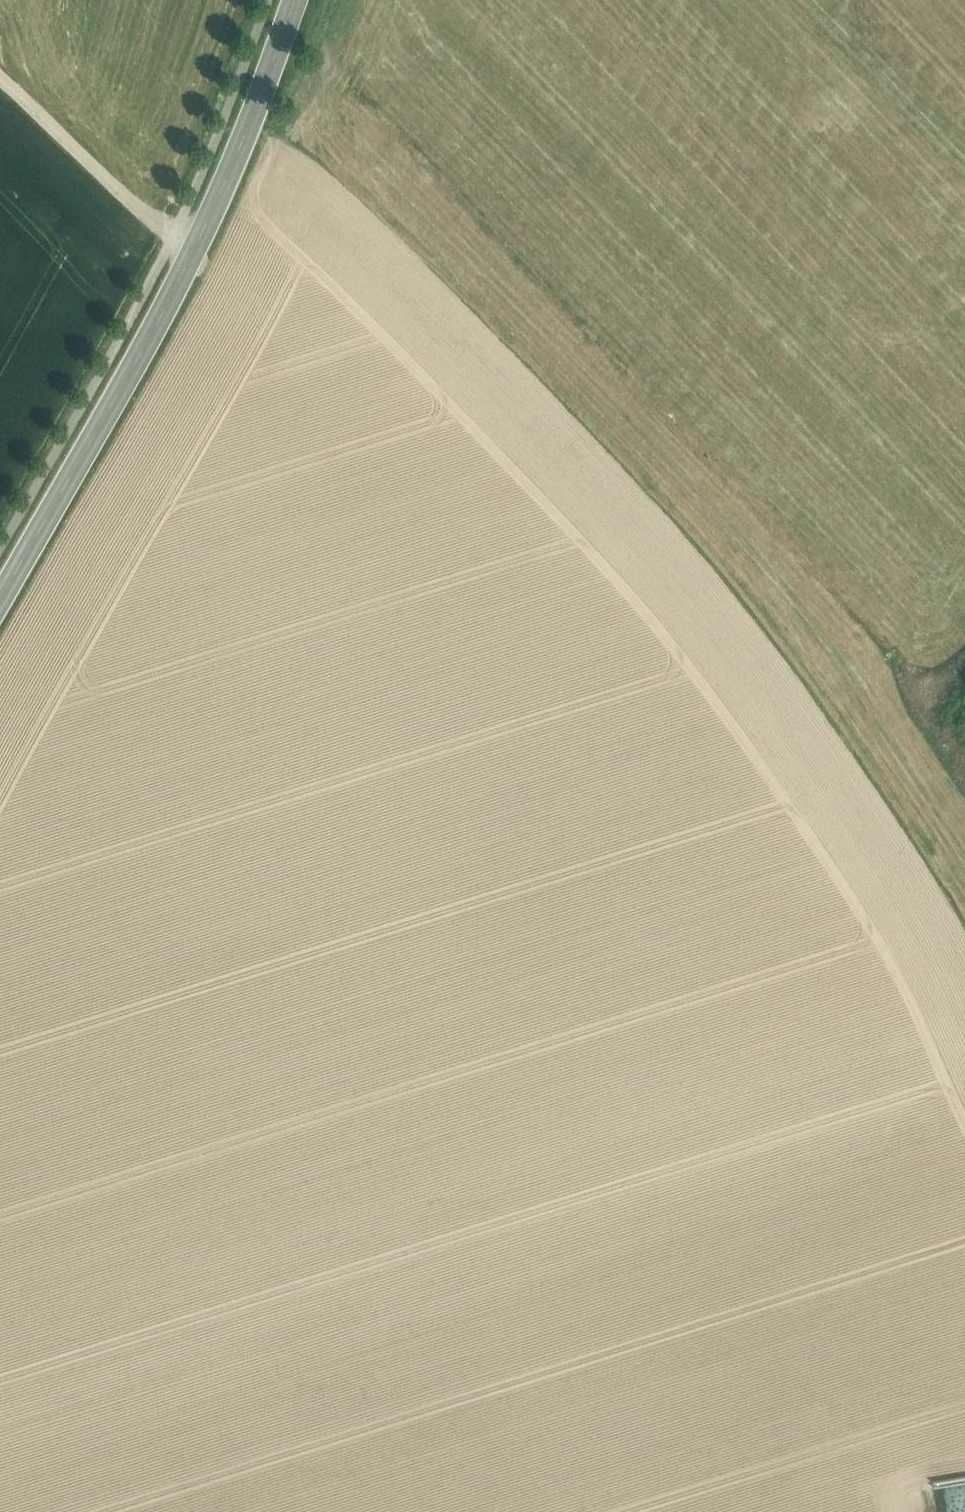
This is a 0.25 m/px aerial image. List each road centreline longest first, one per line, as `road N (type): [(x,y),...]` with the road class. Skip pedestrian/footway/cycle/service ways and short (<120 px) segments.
road 1 (secondary): [(0,605),(166,310),(297,0)]
road 2 (track): [(196,248),(0,70)]

